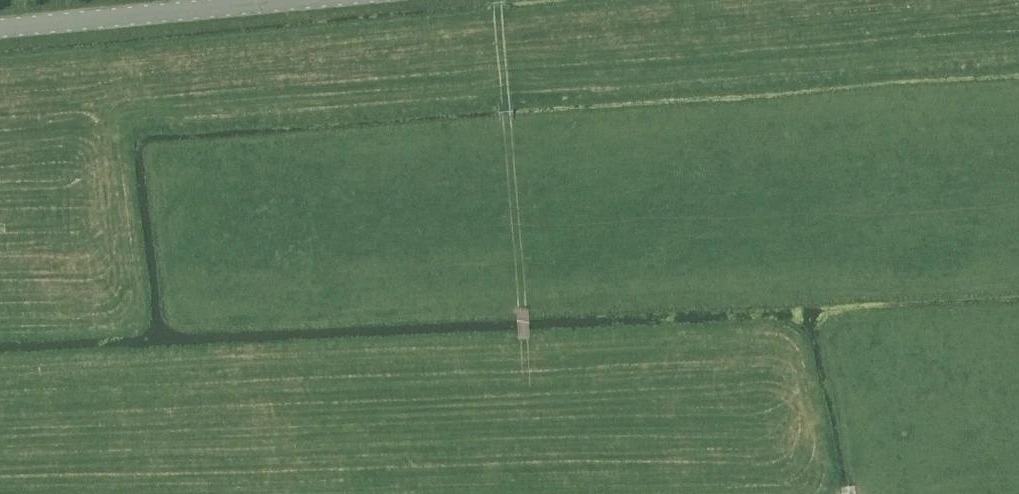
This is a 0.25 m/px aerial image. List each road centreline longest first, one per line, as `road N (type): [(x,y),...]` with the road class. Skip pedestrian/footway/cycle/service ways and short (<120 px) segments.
road 1 (unclassified): [(0,28),(293,0)]

